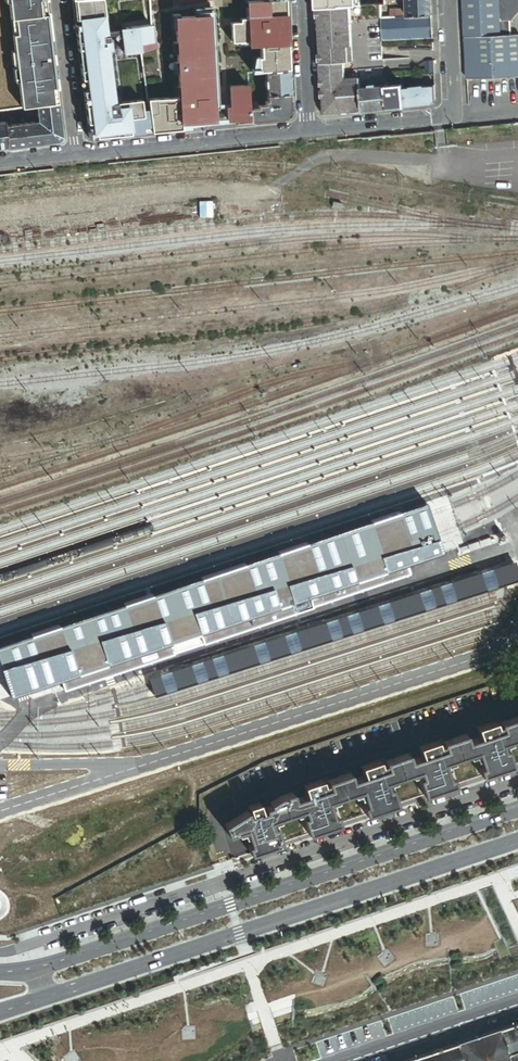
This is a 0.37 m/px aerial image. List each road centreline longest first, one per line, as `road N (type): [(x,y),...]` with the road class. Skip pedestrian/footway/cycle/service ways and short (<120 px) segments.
road 1 (primary): [(0,1010),(517,838)]
road 2 (primary): [(517,809),(123,937),(0,963)]
road 3 (residential): [(78,157),(310,131)]
road 4 (residential): [(517,1007),(356,1060)]
road 5 (residential): [(59,0),(78,157)]
road 6 (residential): [(310,131),(455,116)]
road 7 (residential): [(302,0),(310,131)]

